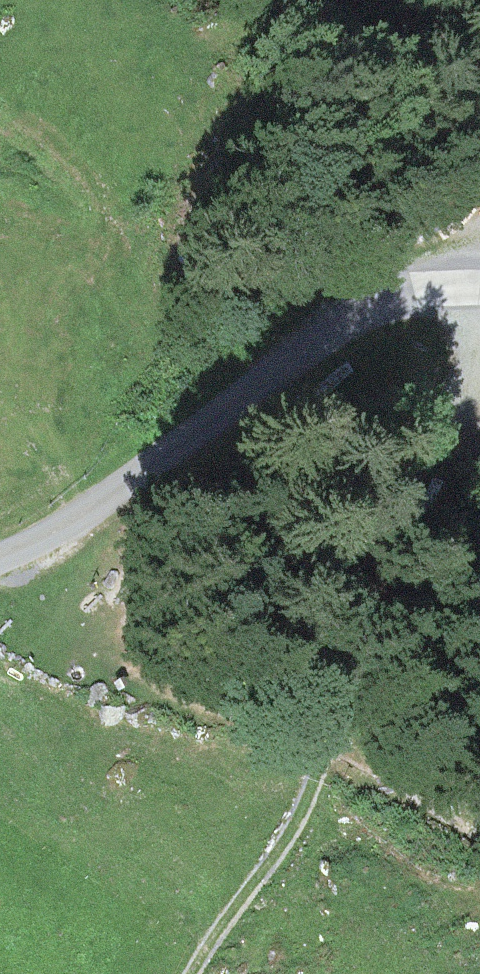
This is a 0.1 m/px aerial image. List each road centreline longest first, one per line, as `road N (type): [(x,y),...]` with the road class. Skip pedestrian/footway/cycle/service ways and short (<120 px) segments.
road 1 (track): [(479,369),(412,486),(362,611),(299,813),(198,973)]
road 2 (unclassified): [(0,558),(104,500),(366,303),(402,291),(479,288)]

